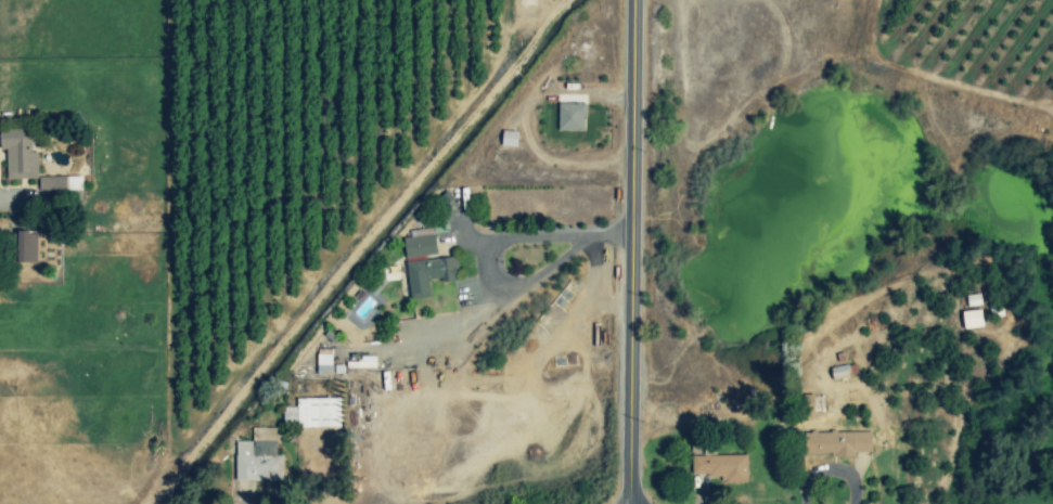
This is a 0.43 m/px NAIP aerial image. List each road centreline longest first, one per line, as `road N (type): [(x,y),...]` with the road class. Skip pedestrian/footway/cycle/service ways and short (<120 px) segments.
road 1 (residential): [(636,503),(632,228),(640,0)]

